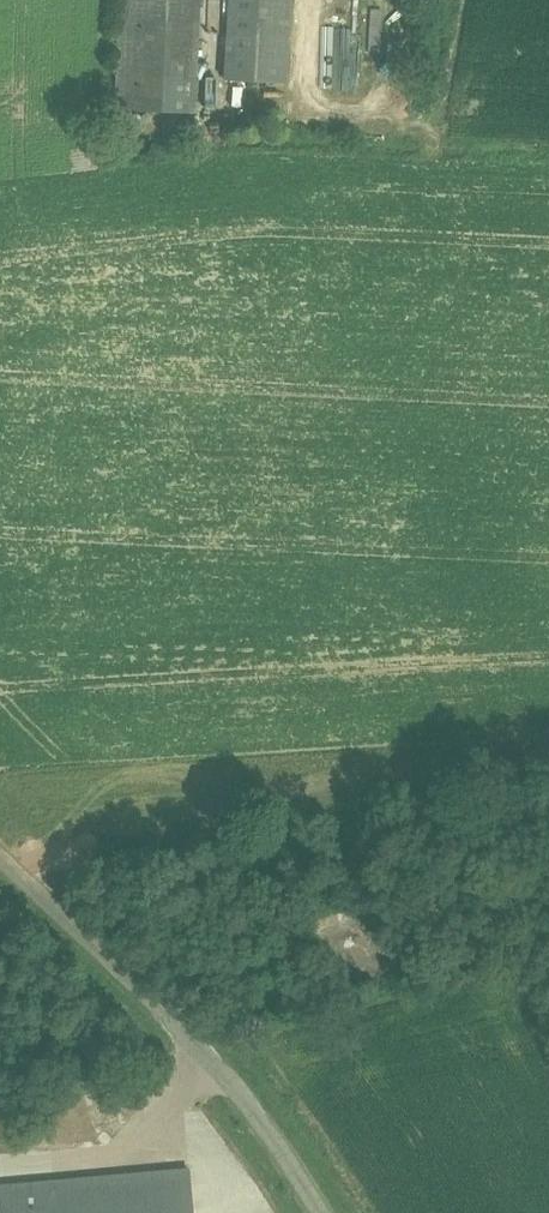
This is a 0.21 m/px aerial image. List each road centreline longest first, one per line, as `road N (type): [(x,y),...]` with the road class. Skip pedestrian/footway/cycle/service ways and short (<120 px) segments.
road 1 (unclassified): [(319,1212),(205,1050),(0,857)]

